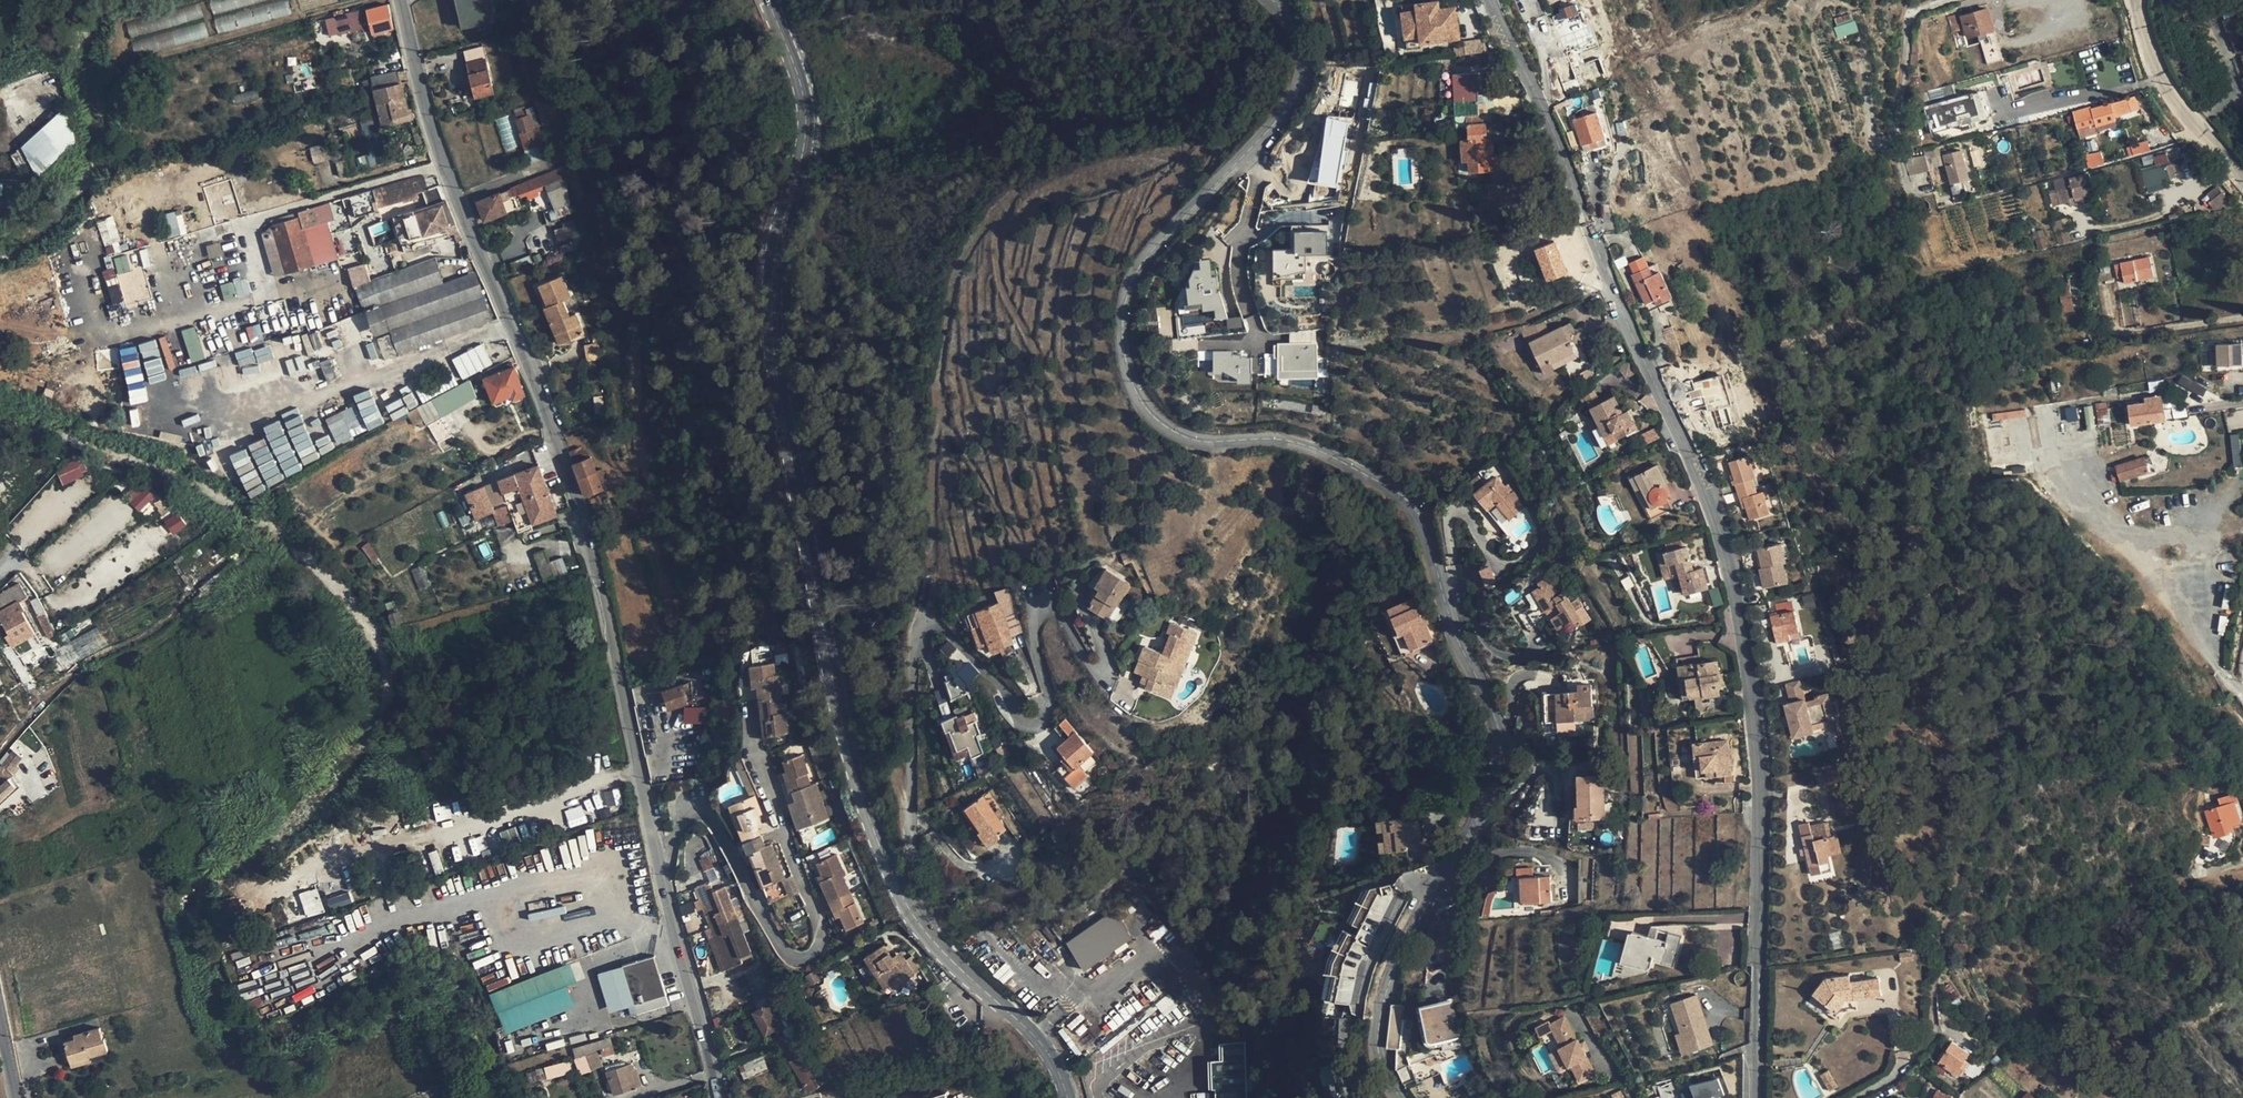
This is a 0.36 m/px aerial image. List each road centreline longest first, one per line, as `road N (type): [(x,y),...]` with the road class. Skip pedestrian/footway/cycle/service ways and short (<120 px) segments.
road 1 (unclassified): [(1399,1097),(1379,1057),(1380,1005),(1497,765),(1498,724),(1459,646),(1407,504),(1312,450),(1180,435),(1155,418),(1129,376),(1123,315),(1138,264),(1246,149)]
road 2 (residential): [(1490,0),(1706,493),(1734,593),(1760,773),(1757,1097)]
road 3 (tertiary): [(769,0),(805,101),(774,291),(781,343),(855,769),(910,915)]
road 4 (residential): [(656,852),(566,458),(446,177),(404,0)]
road 5 (residential): [(910,915),(922,896),(910,778),(916,636),(924,624),(937,626),(996,679),(1020,718),(1040,725),(1051,713),(1035,622),(1047,609),(1067,620),(1096,673)]
road 6 (residential): [(656,852),(699,813),(783,951),(810,958),(822,944),(763,784),(754,721)]
road 7 (residential): [(722,1097),(656,852)]
road 8 (tertiary): [(910,915),(1034,1033),(1059,1068),(1067,1097)]
road 9 (residential): [(1246,149),(1256,174),(1238,274),(1262,354)]
road 10 (unclassified): [(2242,177),(2171,95),(2137,0)]
road 11 (unclassified): [(1246,149),(1287,105),(1301,70),(1292,26),(1268,0)]
road 12 (track): [(1889,145),(1896,139),(1910,17),(1948,0)]
road 13 (track): [(1852,1097),(1889,1080),(1930,1041),(1936,999)]

